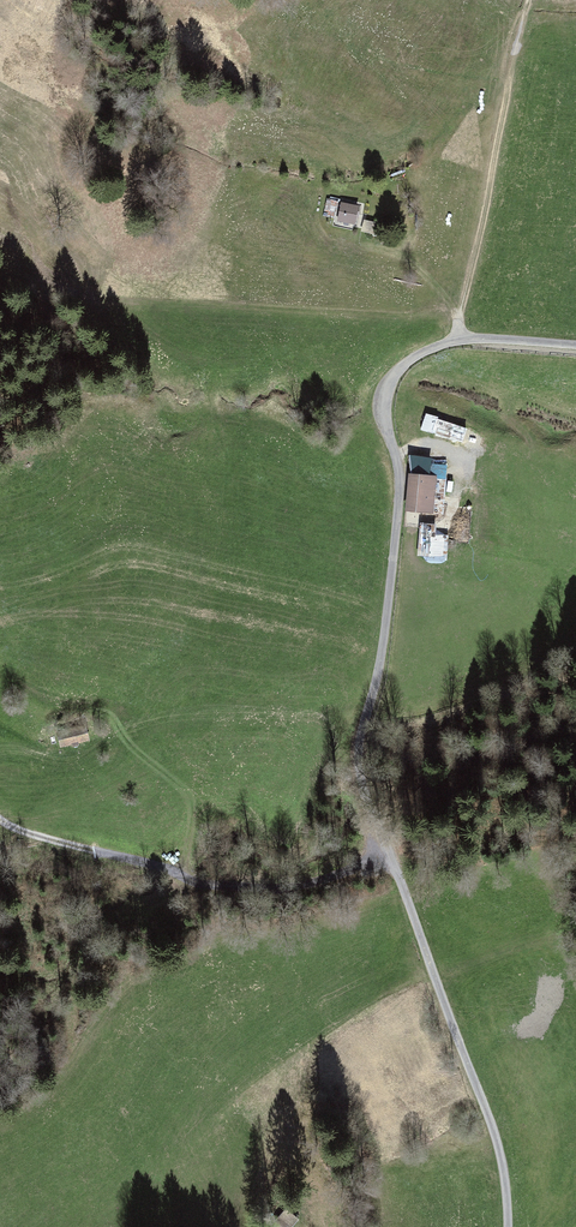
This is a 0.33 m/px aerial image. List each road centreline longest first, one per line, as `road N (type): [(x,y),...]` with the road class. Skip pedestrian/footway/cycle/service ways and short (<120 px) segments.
road 1 (unclassified): [(504,1226),(498,1124),(373,804),(369,754),(399,466),(387,396),(417,357),(458,342),(575,348)]
road 2 (track): [(0,815),(27,837),(234,893),(312,887),(393,856)]
road 3 (track): [(458,342),(525,0)]

